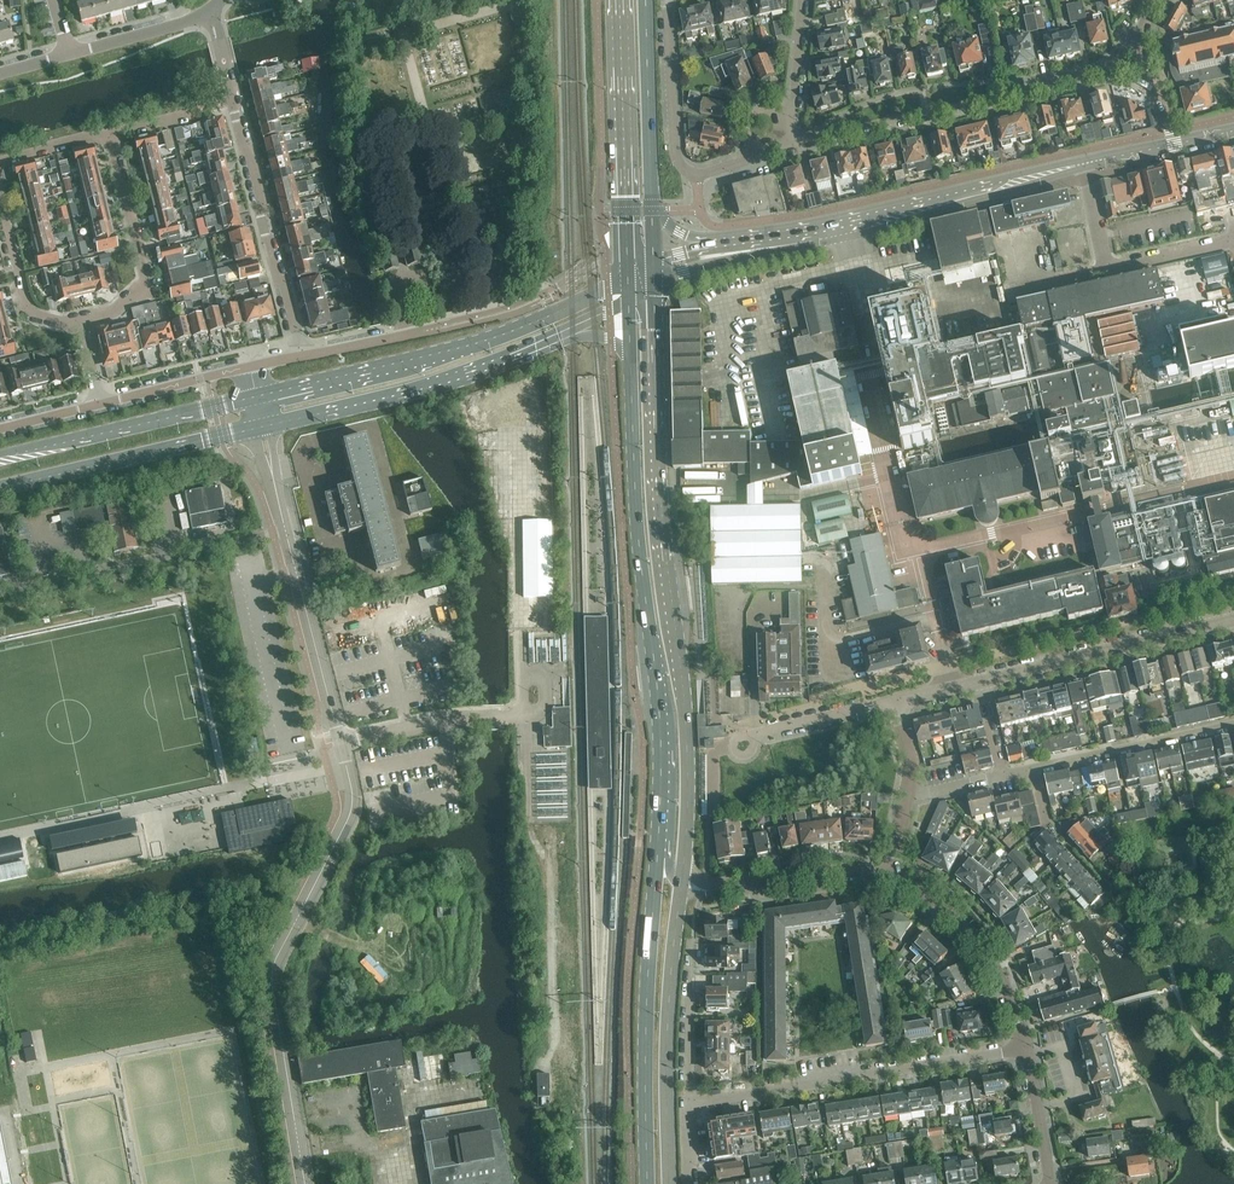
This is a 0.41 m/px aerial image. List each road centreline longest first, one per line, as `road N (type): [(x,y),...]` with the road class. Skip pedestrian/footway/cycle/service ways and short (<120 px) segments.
road 1 (unclassified): [(305,1183),(272,976),(352,810),(352,792),(264,427)]
road 2 (primary): [(683,881),(689,731),(660,528),(657,285)]
road 3 (primary): [(631,301),(636,484),(662,722),(657,855)]
road 4 (secondary): [(629,276),(487,340),(257,396)]
road 5 (secondary): [(264,427),(436,383),(631,301)]
road 6 (residential): [(1233,622),(897,701)]
road 7 (residential): [(781,150),(961,112),(1114,64)]
road 8 (unclassified): [(688,1104),(1025,1050)]
road 9 (primary): [(657,855),(646,1002),(647,1183)]
road 10 (primary): [(670,1183),(668,1061),(683,881)]
road 11 (secondary): [(1082,163),(814,232)]
road 12 (primary): [(622,0),(629,276)]
road 13 (secondary): [(0,488),(264,427)]
road 14 (secondary): [(257,396),(0,458)]
road 15 (residential): [(300,356),(235,103)]
road 16 (unclassified): [(1025,1050),(1014,1001),(975,937),(886,878)]
road 17 (primary): [(656,212),(650,0)]
road 18 (residential): [(1034,769),(1233,724)]
road 19 (residential): [(698,178),(676,161),(669,0)]
road 20 (unclassified): [(707,888),(826,871),(886,878)]
road 21 (residential): [(79,322),(35,317),(0,187)]
road 22 (secondary): [(657,285),(814,232)]
road 23 (residential): [(688,1104),(690,946)]
road 24 (residential): [(98,404),(250,366)]
road 25 (secondary): [(1233,132),(1082,163)]
road 26 (residential): [(68,52),(214,7)]
road 27 (residential): [(147,283),(110,137)]
road 28 (residential): [(758,733),(897,701)]
road 29 (residential): [(300,356),(433,328)]
road 30 (unclassified): [(1049,1183),(1025,1050)]
road 31 (residential): [(1233,239),(1106,270)]
road 32 (residential): [(110,137),(235,103)]
road 33 (residential): [(792,123),(802,0)]

